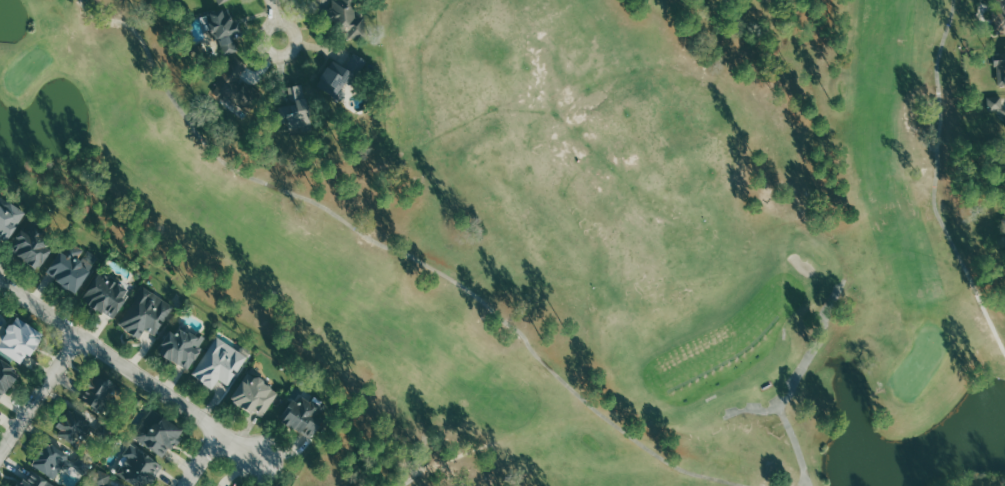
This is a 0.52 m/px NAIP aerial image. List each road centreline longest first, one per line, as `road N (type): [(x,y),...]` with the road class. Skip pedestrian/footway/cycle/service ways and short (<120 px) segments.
road 1 (residential): [(0,281),(247,440)]
road 2 (residential): [(0,450),(81,333)]

